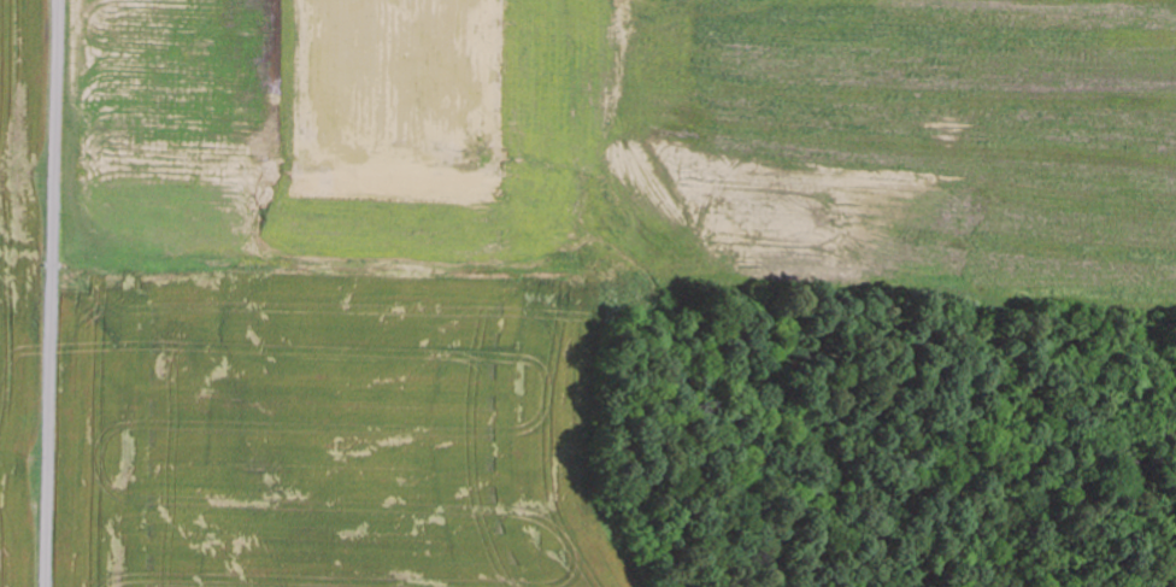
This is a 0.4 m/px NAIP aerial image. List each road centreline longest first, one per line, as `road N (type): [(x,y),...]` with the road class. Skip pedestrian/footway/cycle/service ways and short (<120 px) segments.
road 1 (residential): [(47,586),(60,0)]

